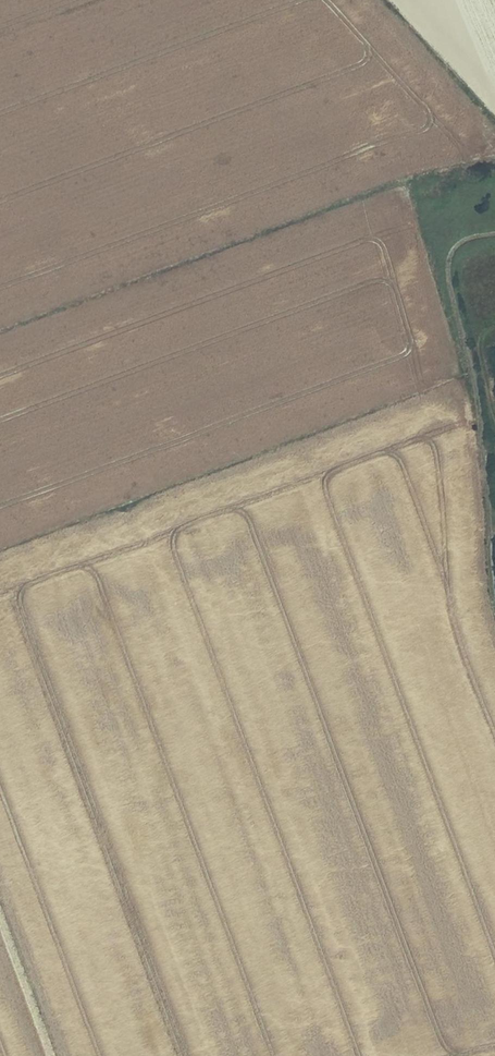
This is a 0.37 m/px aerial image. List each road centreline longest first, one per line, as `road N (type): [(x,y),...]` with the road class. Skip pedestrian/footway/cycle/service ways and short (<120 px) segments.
road 1 (track): [(50,1055),(0,920)]

